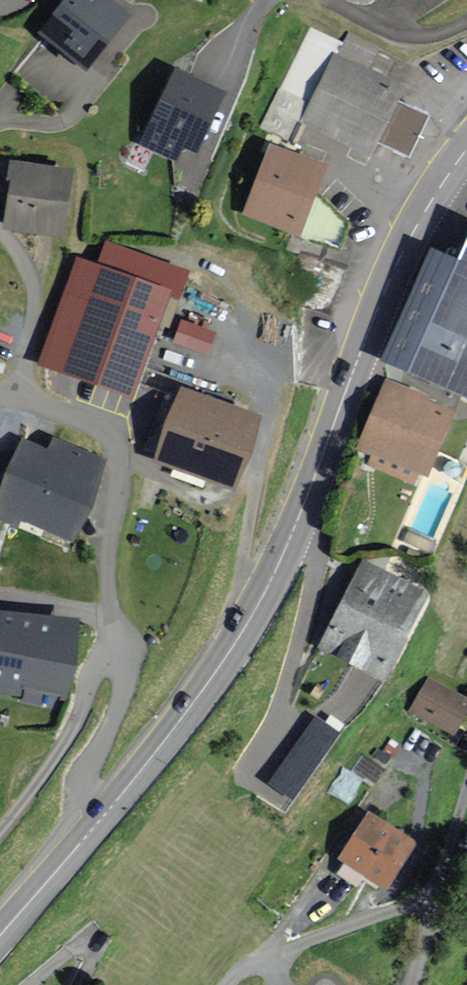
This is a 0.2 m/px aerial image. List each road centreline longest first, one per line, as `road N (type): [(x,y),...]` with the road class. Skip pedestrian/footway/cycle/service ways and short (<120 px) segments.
road 1 (secondary): [(105,813),(256,610),(386,284),(466,148)]
road 2 (residential): [(124,655),(109,582),(119,472),(113,443),(98,426),(23,399)]
road 3 (residential): [(0,830),(76,725),(100,661),(124,655)]
road 4 (residential): [(23,399),(32,282),(0,233)]
road 5 (residential): [(105,813),(88,766),(124,693),(124,655)]
road 6 (secondary): [(0,937),(105,813)]

